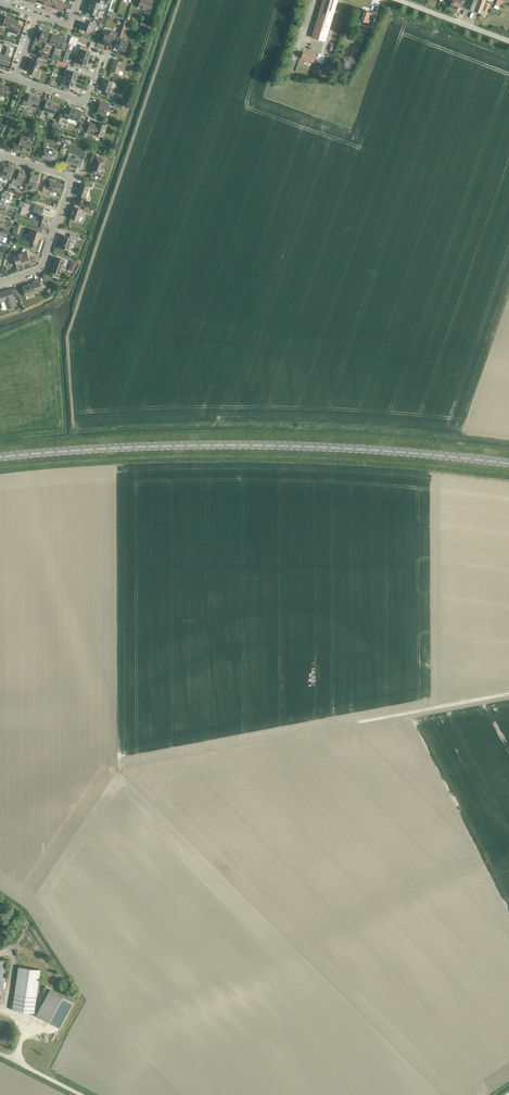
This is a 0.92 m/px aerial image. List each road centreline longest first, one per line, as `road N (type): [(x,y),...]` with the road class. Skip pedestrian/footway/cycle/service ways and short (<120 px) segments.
road 1 (secondary): [(508,464),(231,446),(0,458)]
road 2 (residential): [(1,156),(74,179),(44,267),(0,283)]
road 3 (residential): [(102,57),(87,103),(17,78)]
road 4 (unclassified): [(508,43),(395,0)]

